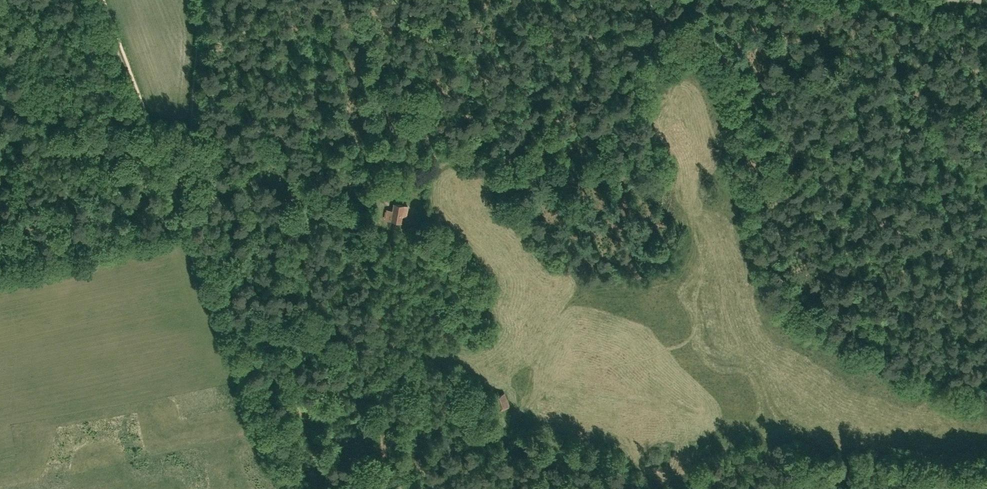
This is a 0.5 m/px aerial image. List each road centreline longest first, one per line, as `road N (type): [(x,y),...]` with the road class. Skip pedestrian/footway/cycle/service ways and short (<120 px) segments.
road 1 (track): [(283,488),(180,222)]
road 2 (track): [(180,222),(97,0)]
road 3 (track): [(204,0),(180,222)]

